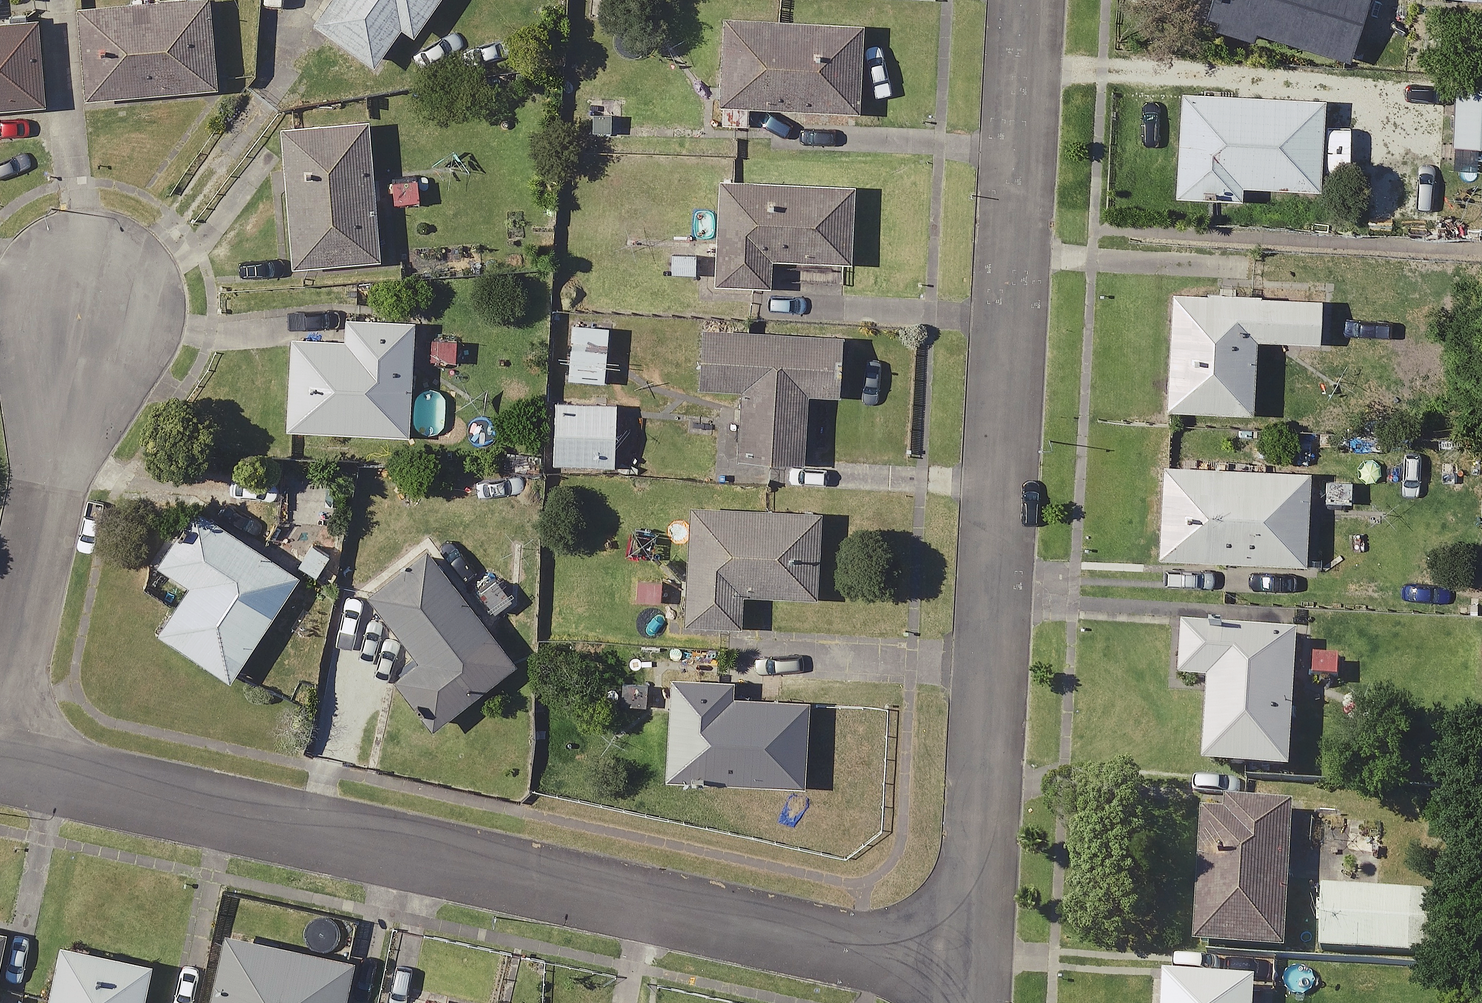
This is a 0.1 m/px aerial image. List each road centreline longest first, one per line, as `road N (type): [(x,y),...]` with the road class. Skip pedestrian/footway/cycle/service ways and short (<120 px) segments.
road 1 (residential): [(0,765),(861,950),(979,964)]
road 2 (residential): [(1028,0),(979,964)]
road 3 (residential): [(86,320),(0,716)]

